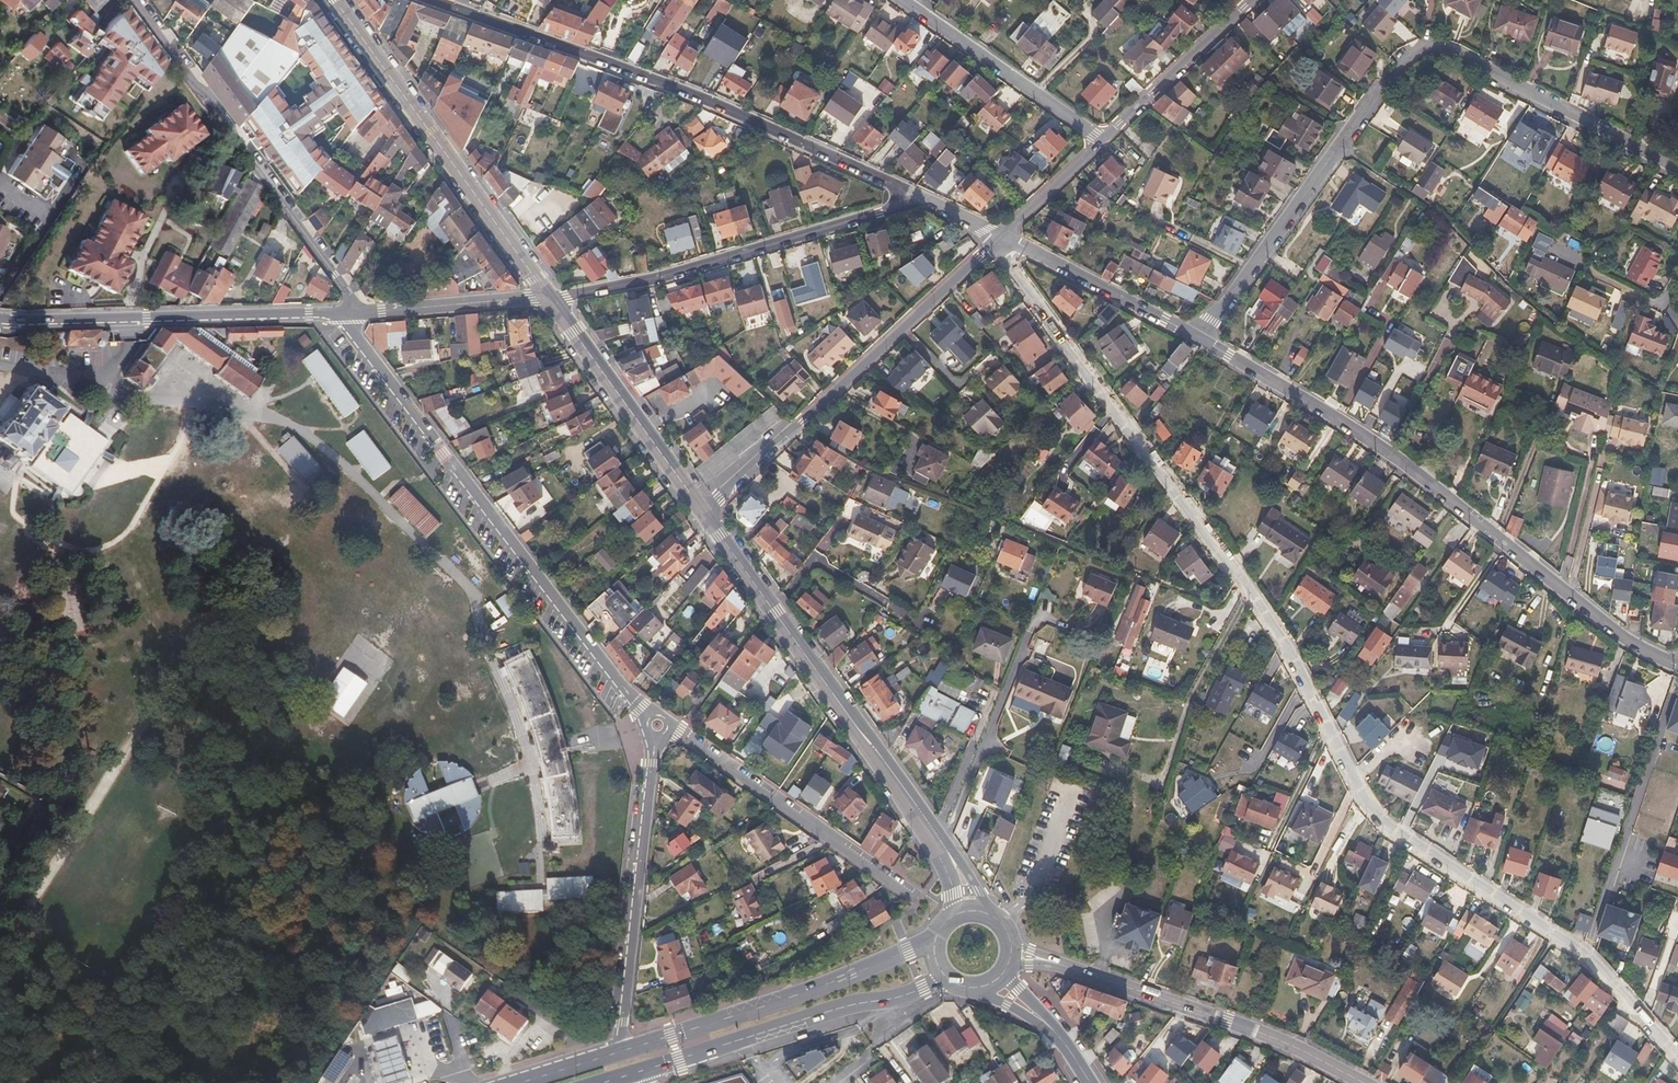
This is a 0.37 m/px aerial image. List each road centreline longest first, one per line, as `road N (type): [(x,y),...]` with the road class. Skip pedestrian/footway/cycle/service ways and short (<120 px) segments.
road 1 (residential): [(1677,1056),(1591,957),(1393,830),(1363,797),(1278,632),(992,245)]
road 2 (residential): [(1195,336),(1401,61),(1428,48),(1453,50),(1677,174)]
road 3 (residential): [(1195,336),(1428,479),(1627,641),(1677,663)]
road 4 (residential): [(429,0),(707,99),(920,198)]
road 5 (residential): [(345,312),(365,348),(649,715)]
road 6 (tertiary): [(943,844),(705,511)]
road 7 (residential): [(705,511),(992,245)]
road 8 (residential): [(920,198),(661,278),(549,297)]
road 9 (residential): [(356,312),(231,123),(133,0)]
road 10 (tertiary): [(549,297),(334,0)]
road 11 (tertiary): [(0,318),(345,312)]
road 12 (primary): [(938,933),(794,996),(616,1053)]
road 13 (primary): [(635,1073),(861,1003),(938,985),(966,988)]
road 14 (tertiary): [(1364,1082),(1253,1029),(1052,962)]
road 15 (residential): [(654,737),(616,1053)]
road 16 (residential): [(668,731),(908,893)]
road 17 (tertiary): [(705,511),(549,297)]
road 18 (residential): [(905,0),(1102,136)]
road 19 (residential): [(999,236),(1195,336)]
road 20 (residential): [(1102,136),(1252,0)]
road 21 (tertiary): [(356,312),(549,297)]
road 22 (residential): [(999,236),(1102,136)]
road 23 (primary): [(979,988),(1036,1024),(1074,1064)]

